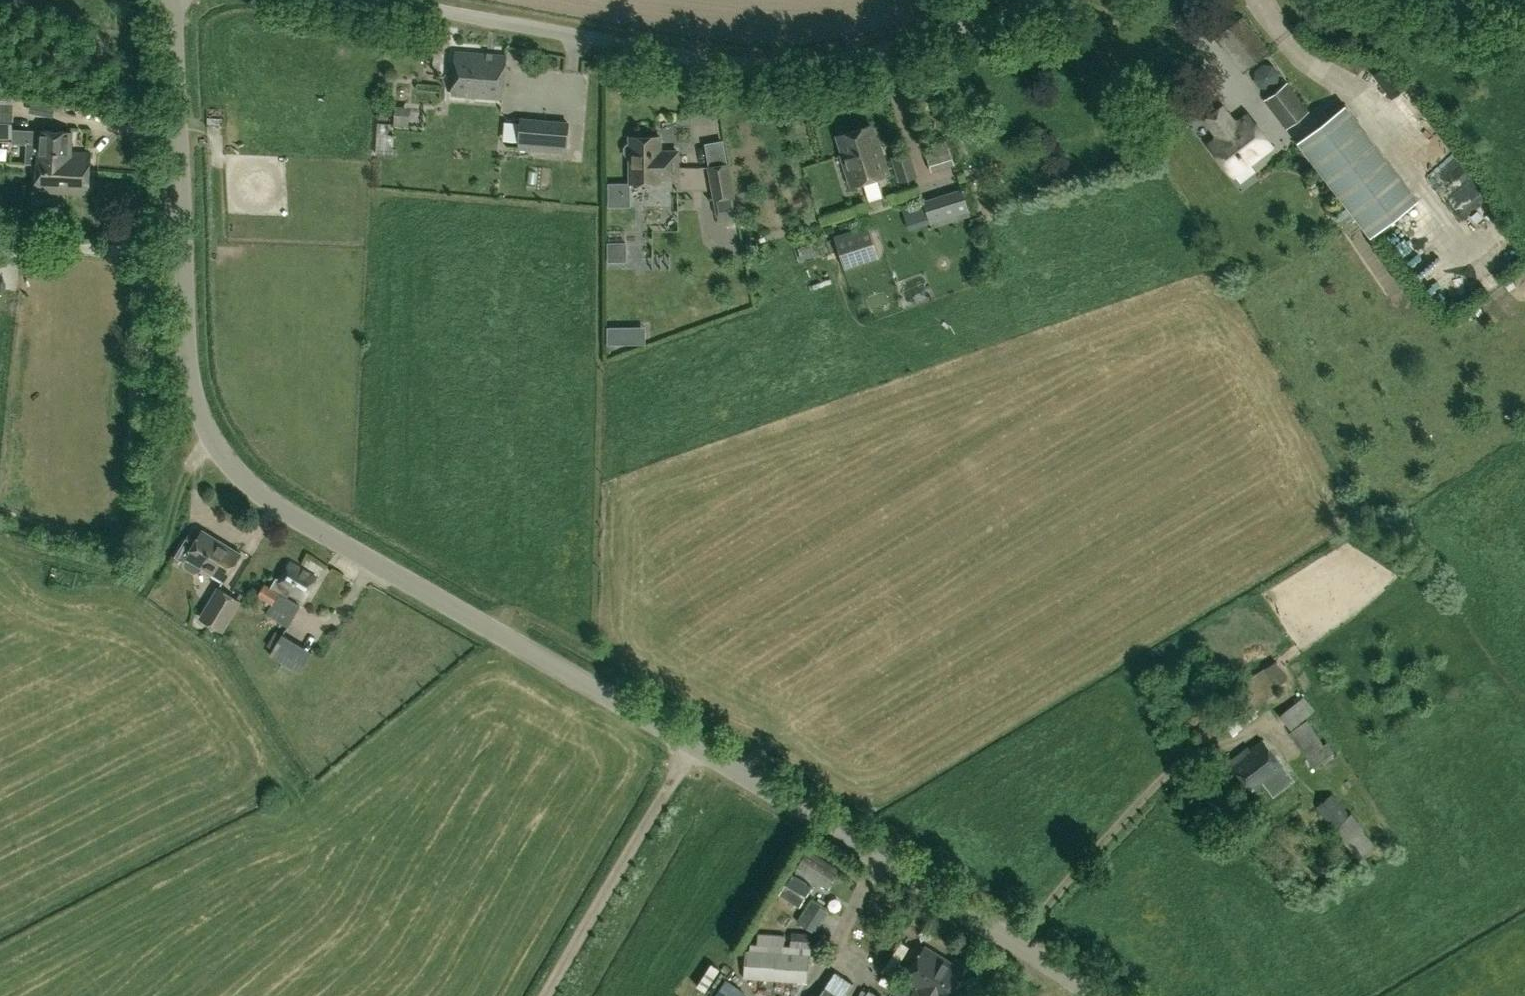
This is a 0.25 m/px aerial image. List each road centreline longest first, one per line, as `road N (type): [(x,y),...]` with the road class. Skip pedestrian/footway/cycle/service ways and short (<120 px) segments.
road 1 (unclassified): [(1102,995),(690,743),(233,476),(204,433),(187,380),(171,0)]
road 2 (unclassified): [(366,0),(700,58),(802,67),(1061,0)]
road 3 (track): [(539,995),(690,743)]

